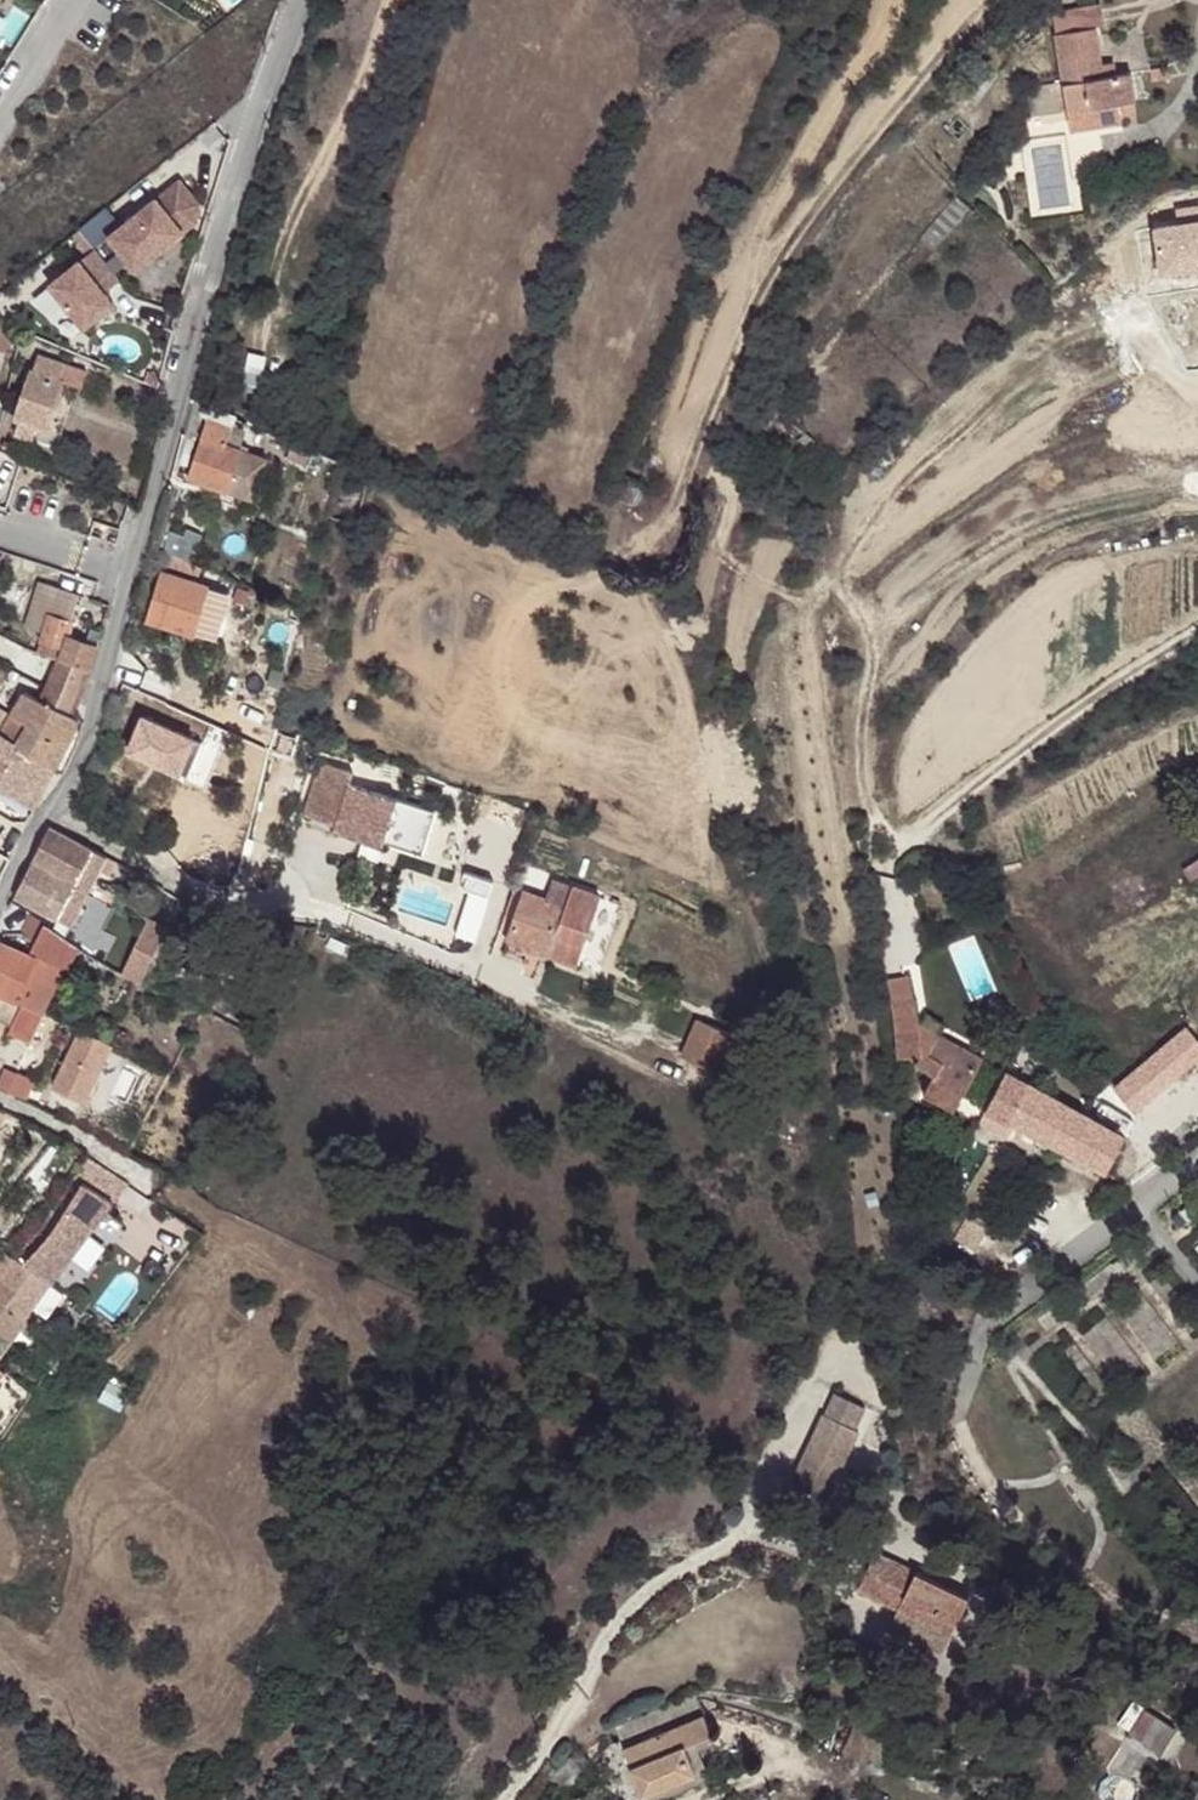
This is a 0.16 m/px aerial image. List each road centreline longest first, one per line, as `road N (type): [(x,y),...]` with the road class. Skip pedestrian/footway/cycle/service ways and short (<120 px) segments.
road 1 (track): [(982,0),(773,251),(655,548),(599,575),(528,591),(493,586)]
road 2 (residential): [(302,0),(207,282),(132,574)]
road 3 (track): [(1197,630),(904,841),(887,875)]
road 4 (residential): [(132,574),(93,721),(0,905)]
road 5 (track): [(393,0),(365,81),(274,266),(264,329)]
road 6 (residential): [(0,532),(132,574)]

